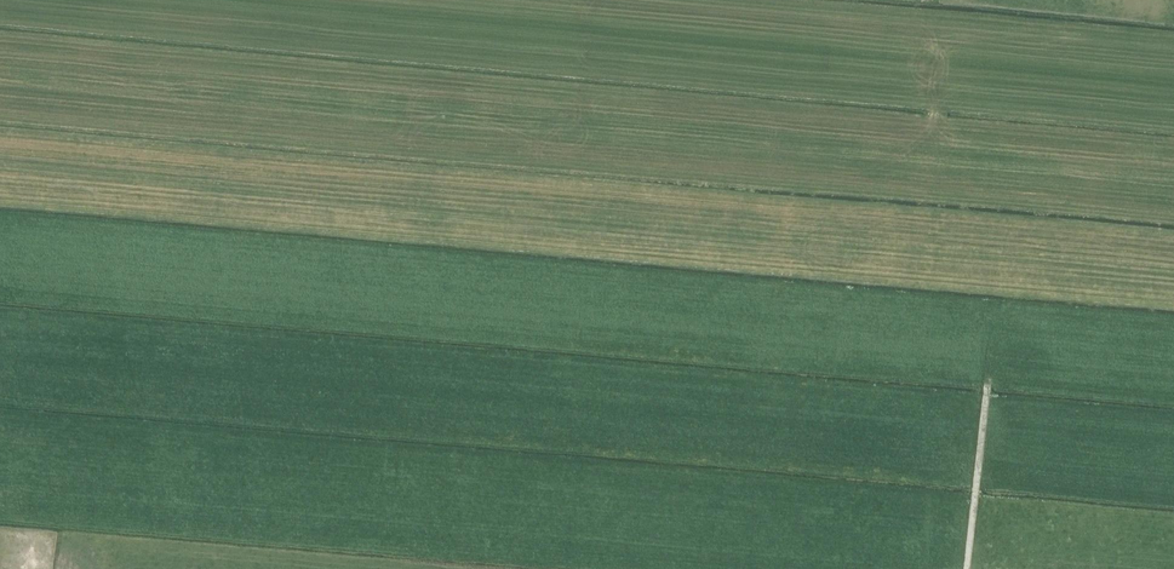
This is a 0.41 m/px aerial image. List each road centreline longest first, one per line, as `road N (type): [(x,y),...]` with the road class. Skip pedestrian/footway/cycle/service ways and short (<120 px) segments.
road 1 (track): [(968,568),(990,385)]

